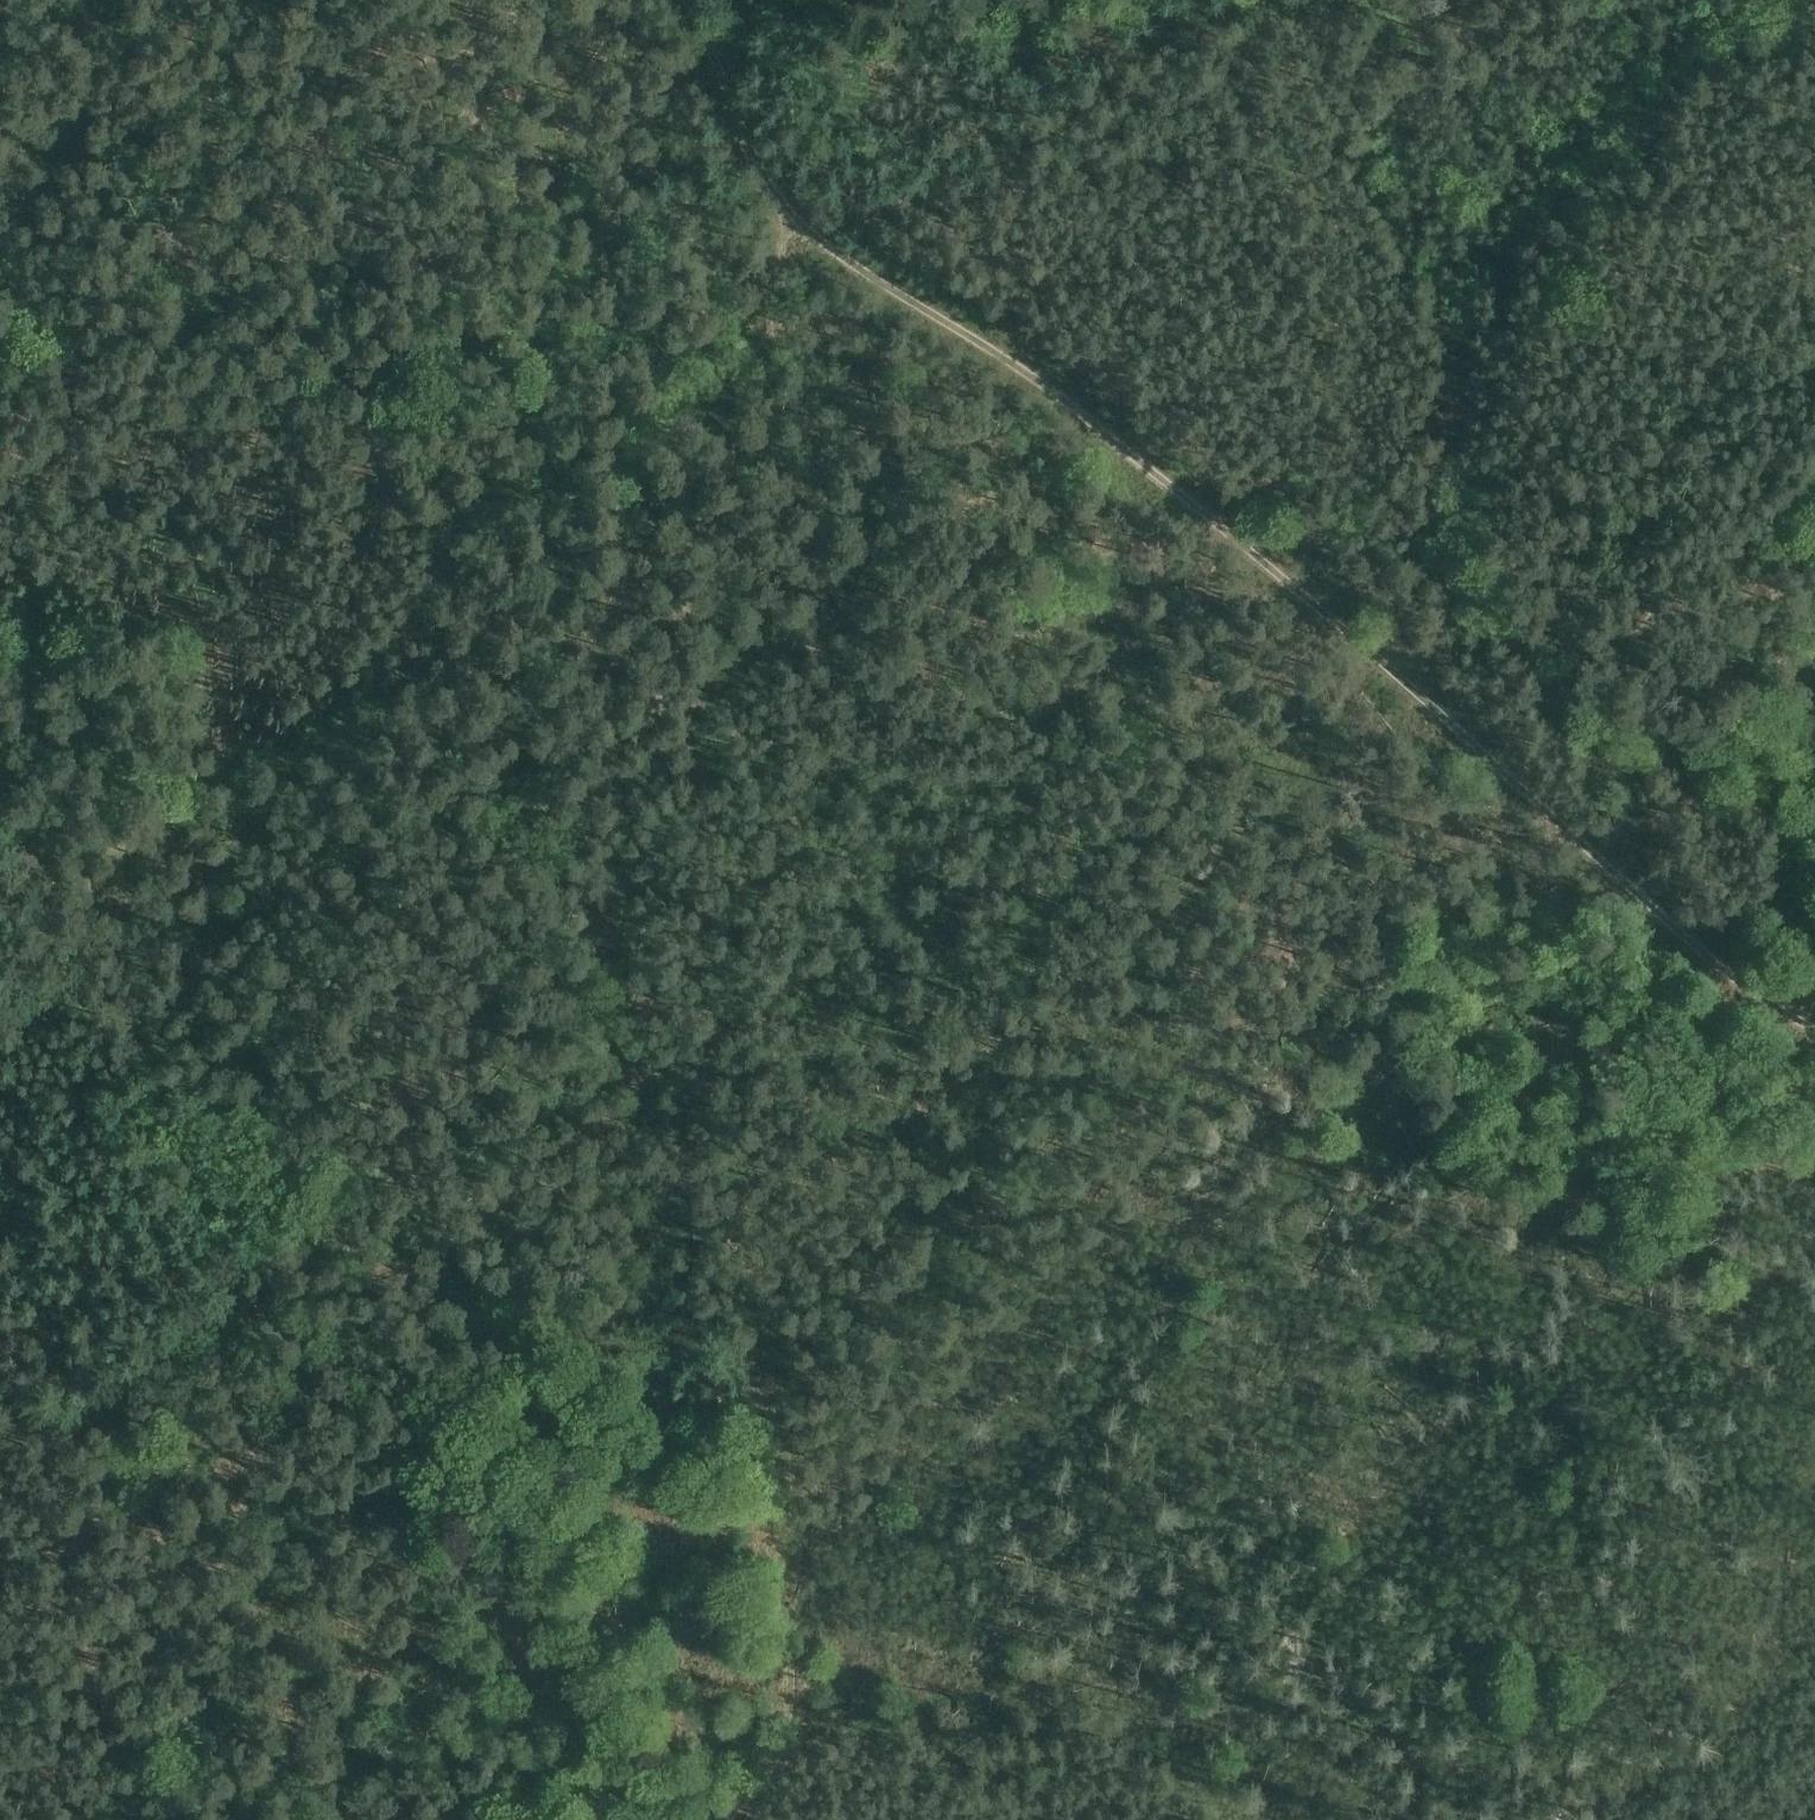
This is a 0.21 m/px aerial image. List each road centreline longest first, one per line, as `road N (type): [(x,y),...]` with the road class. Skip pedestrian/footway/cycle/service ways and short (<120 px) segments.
road 1 (track): [(790,213),(1095,425),(1303,594),(1750,989),(1814,1028)]
road 2 (track): [(690,0),(758,163),(790,213)]

